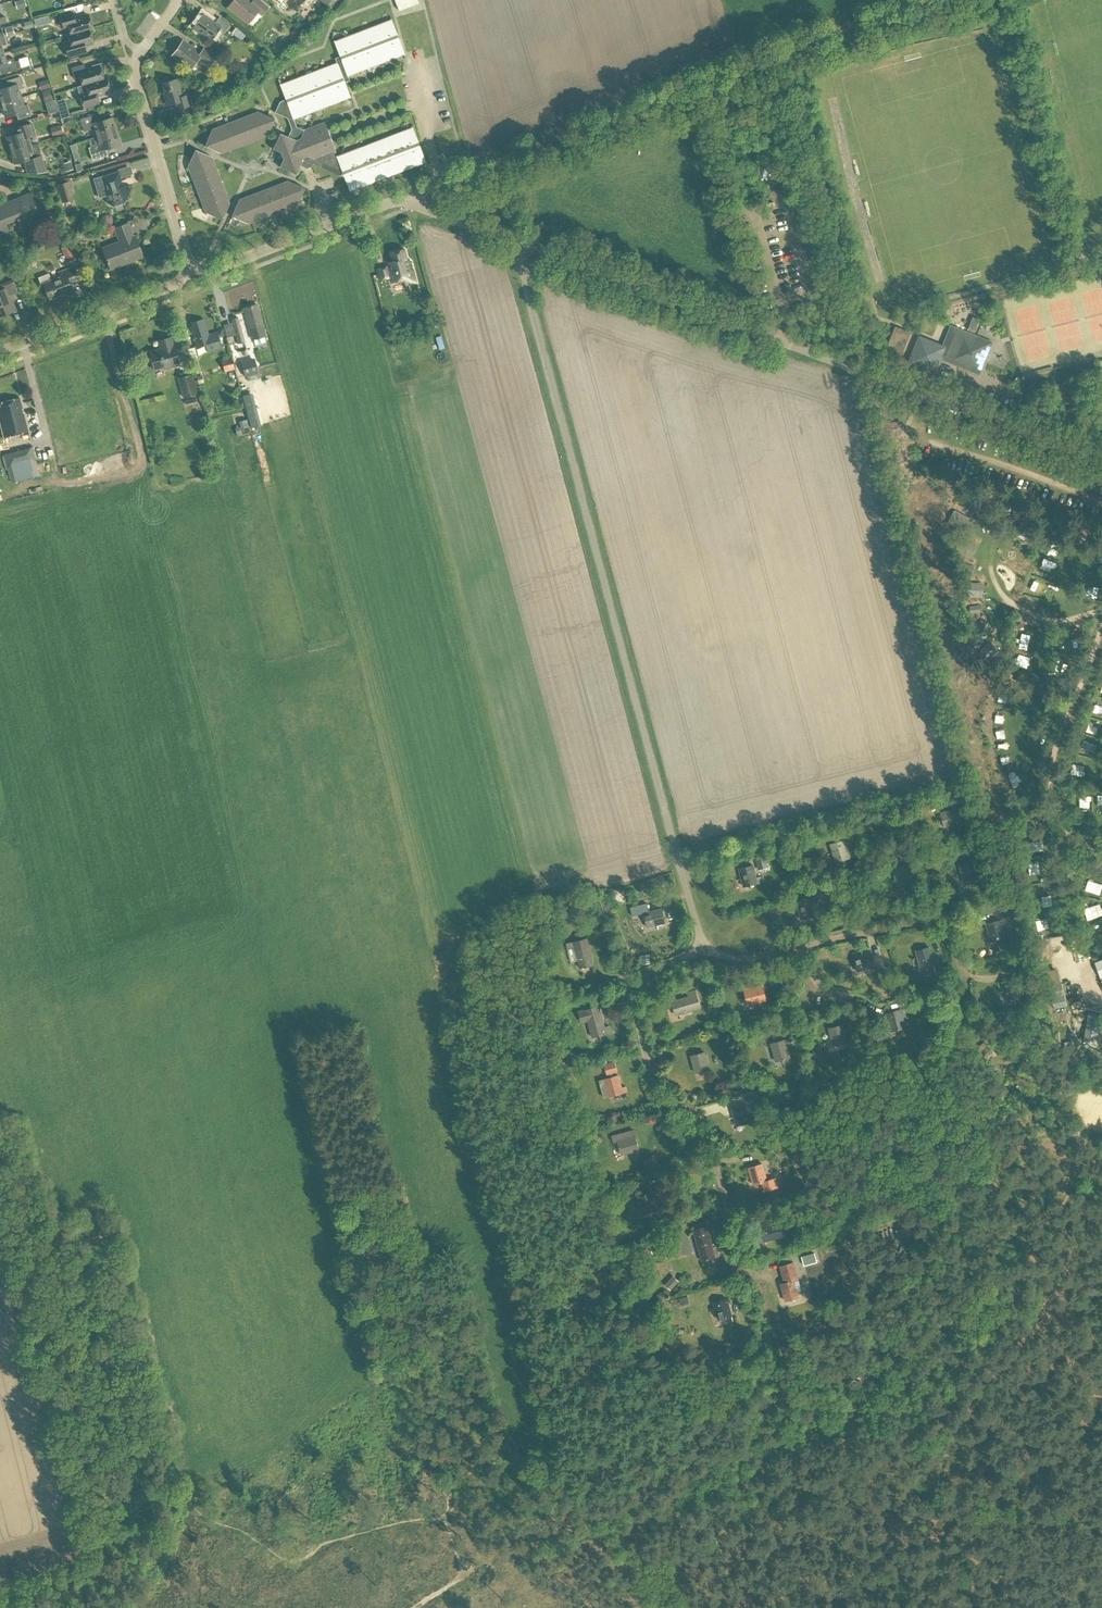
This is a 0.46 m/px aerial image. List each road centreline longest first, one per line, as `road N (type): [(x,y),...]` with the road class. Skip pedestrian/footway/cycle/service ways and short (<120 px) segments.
road 1 (unclassified): [(1101,460),(401,200),(191,271)]
road 2 (track): [(417,205),(441,181),(916,0)]
road 3 (track): [(1052,778),(1067,925),(1101,1000)]
road 4 (residential): [(191,271),(136,80),(138,54)]
road 5 (unclassified): [(0,352),(176,285),(191,271)]
road 6 (track): [(1101,621),(1052,778)]
road 7 (track): [(1101,611),(1056,621),(1026,611),(1003,597),(991,573)]

